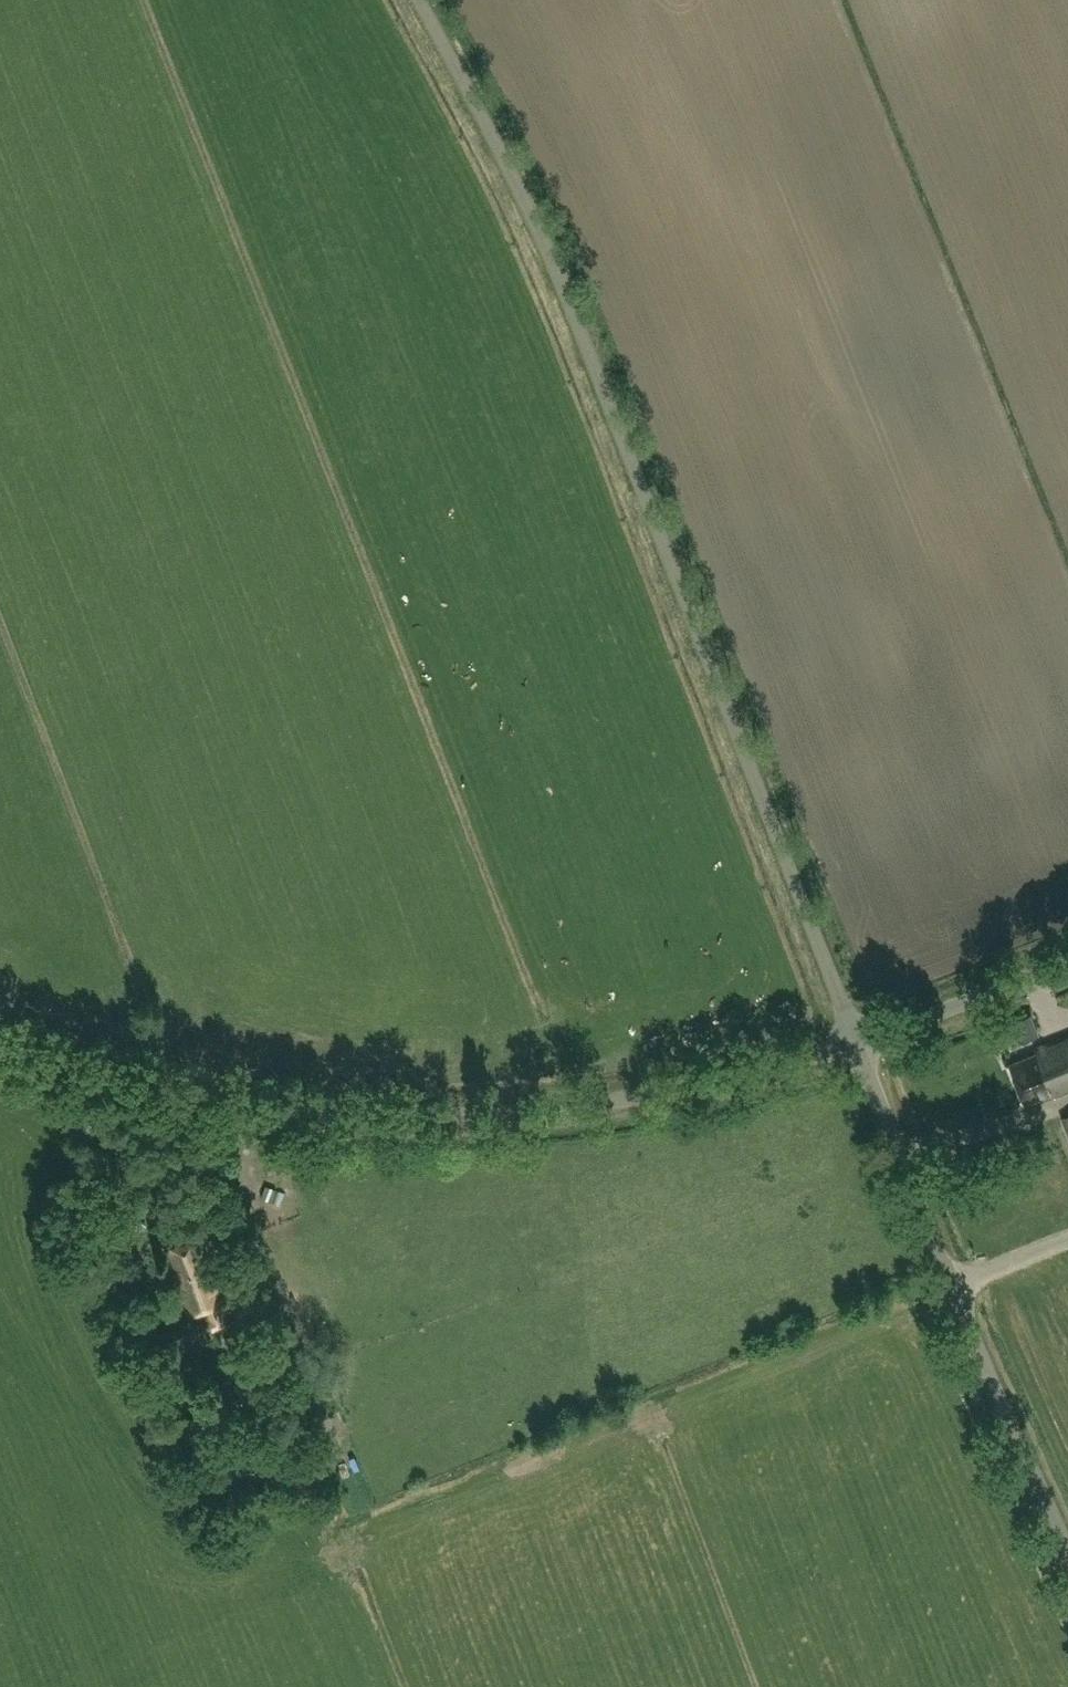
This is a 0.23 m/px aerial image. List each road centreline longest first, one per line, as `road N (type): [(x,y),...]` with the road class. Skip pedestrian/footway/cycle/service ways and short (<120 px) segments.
road 1 (unclassified): [(855,1040),(550,260),(419,0)]
road 2 (unclassified): [(0,1048),(188,1093),(407,1111),(606,1100),(738,1076),(855,1040)]
road 3 (unclassified): [(1067,1547),(855,1040)]
road 4 (unclassified): [(855,1040),(1067,961)]

